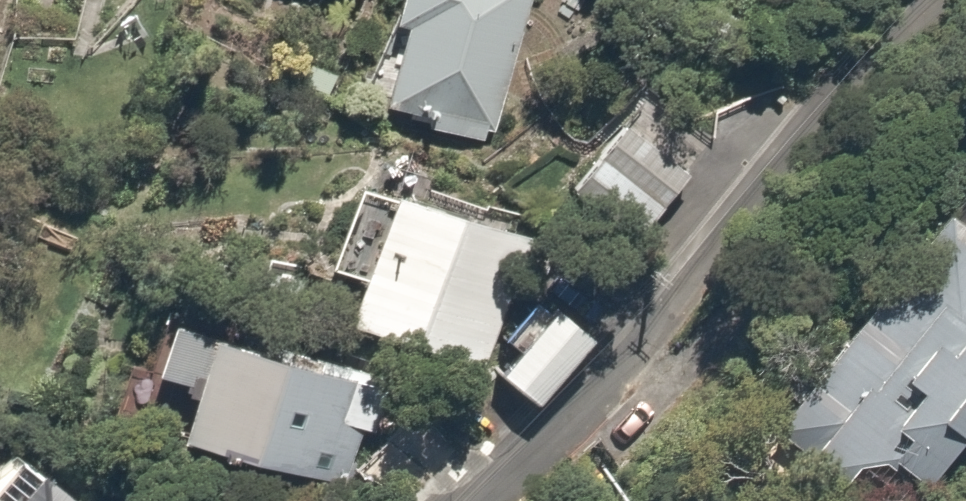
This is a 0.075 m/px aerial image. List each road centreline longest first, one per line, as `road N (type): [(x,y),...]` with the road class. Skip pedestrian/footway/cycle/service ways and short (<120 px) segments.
road 1 (residential): [(935,0),(487,500)]

